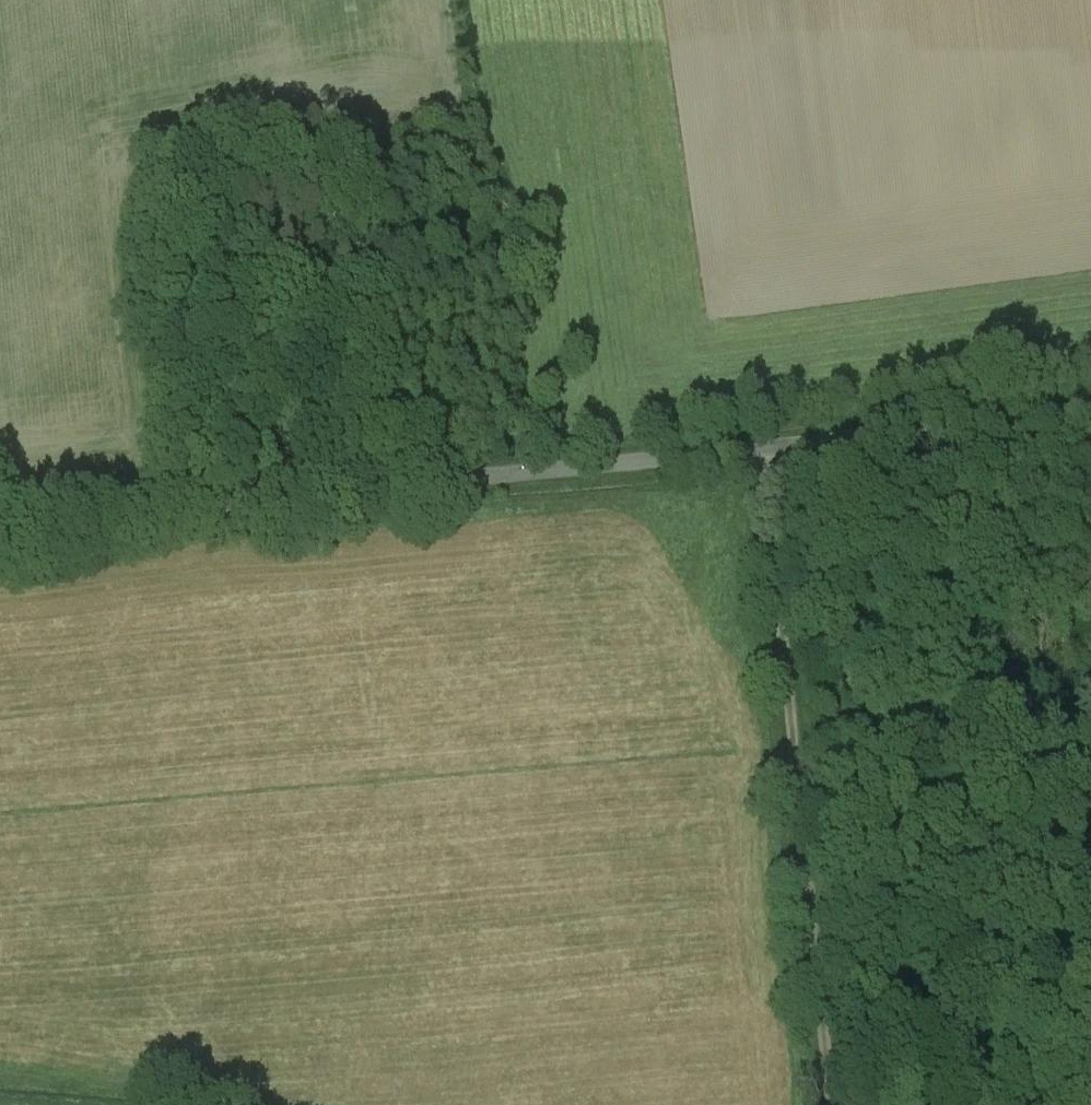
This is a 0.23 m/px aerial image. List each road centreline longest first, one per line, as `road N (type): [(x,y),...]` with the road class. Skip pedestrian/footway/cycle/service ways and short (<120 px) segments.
road 1 (unclassified): [(0,529),(1090,415)]
road 2 (track): [(768,448),(840,1104)]

